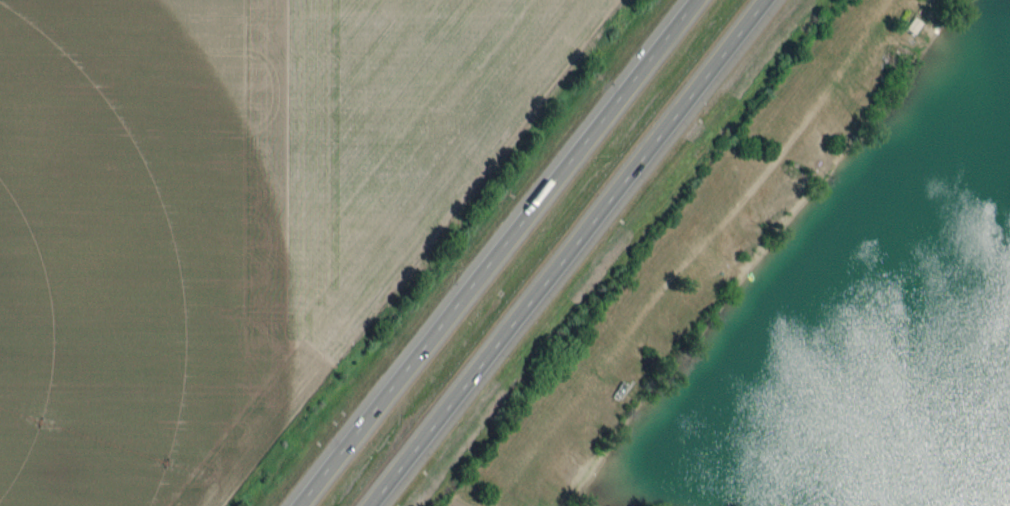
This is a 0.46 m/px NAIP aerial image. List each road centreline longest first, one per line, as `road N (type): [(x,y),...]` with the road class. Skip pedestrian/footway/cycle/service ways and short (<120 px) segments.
road 1 (motorway): [(692,0),(296,505)]
road 2 (motorway): [(367,505),(762,0)]

